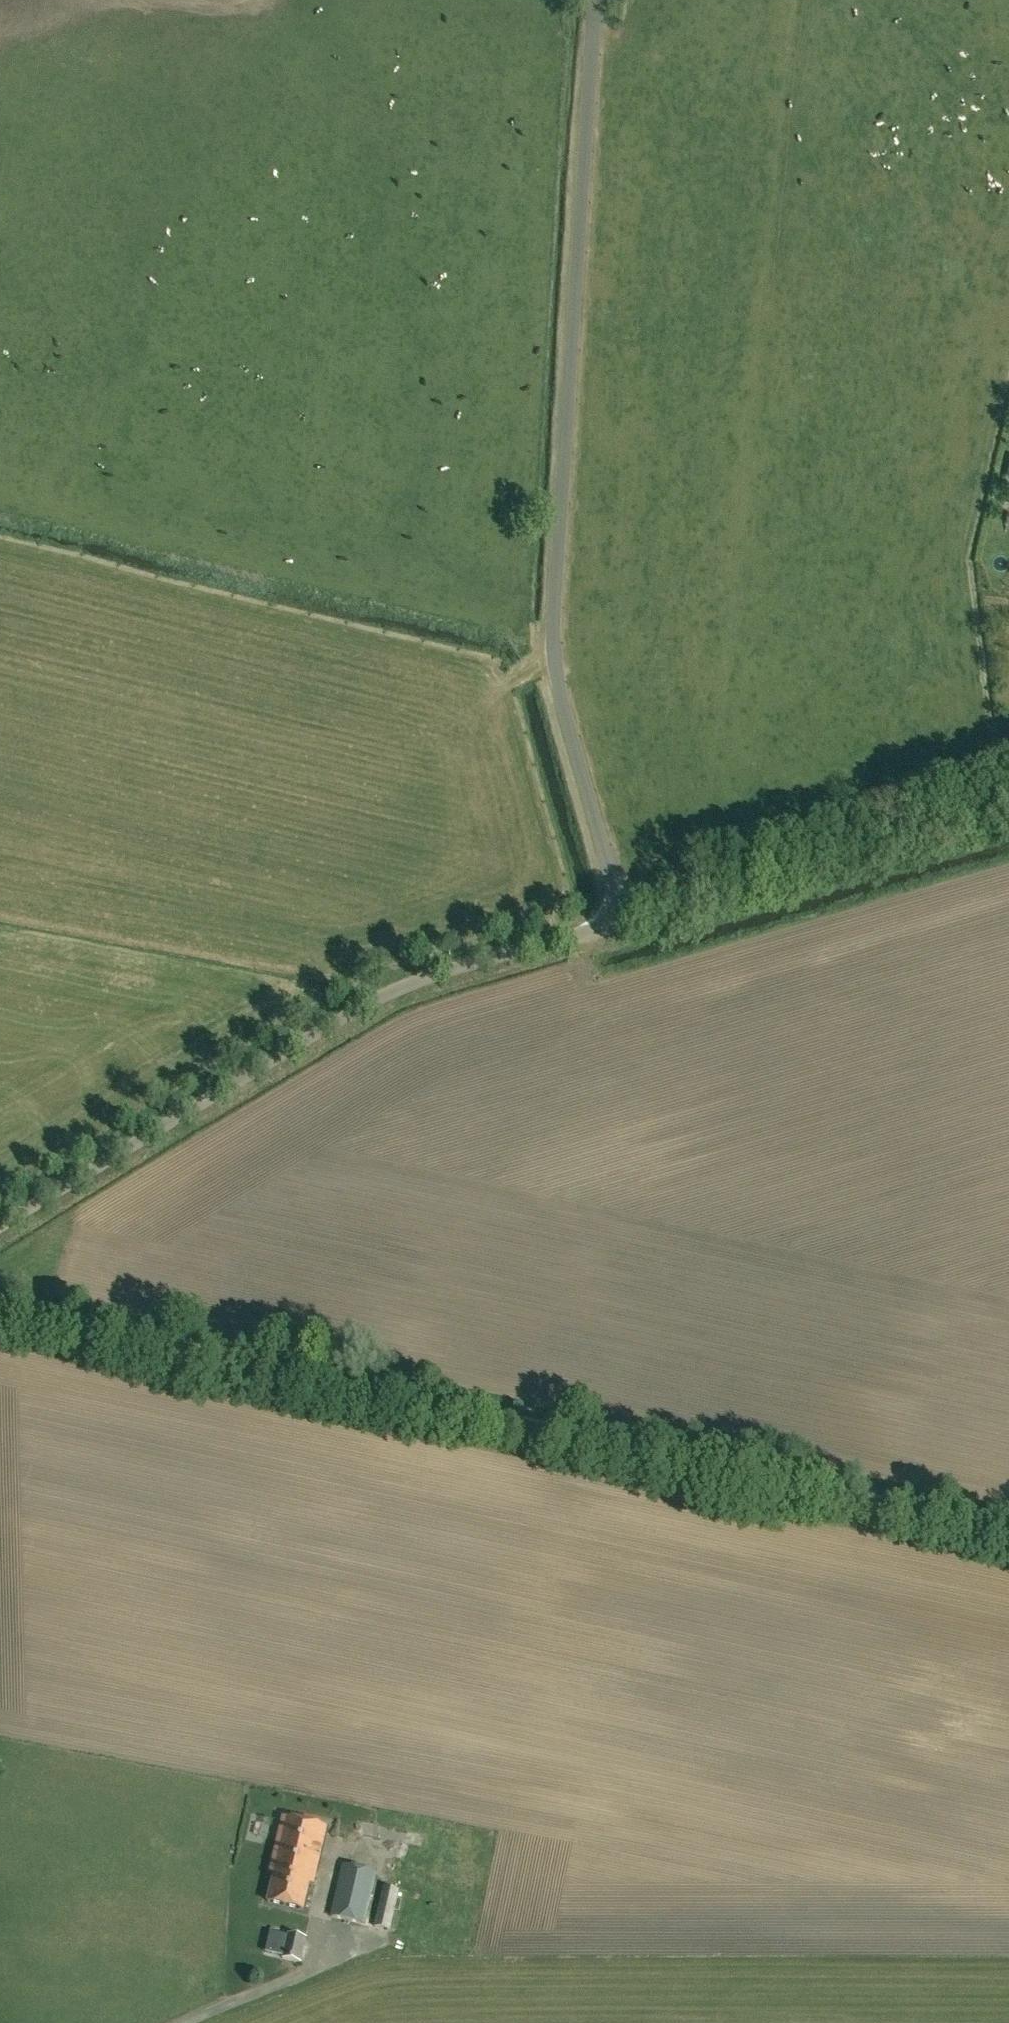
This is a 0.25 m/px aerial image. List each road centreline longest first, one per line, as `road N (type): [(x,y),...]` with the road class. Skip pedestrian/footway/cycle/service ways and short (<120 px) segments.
road 1 (unclassified): [(0,1226),(347,1008),(450,967),(1008,808)]
road 2 (track): [(1008,1534),(0,1309)]

